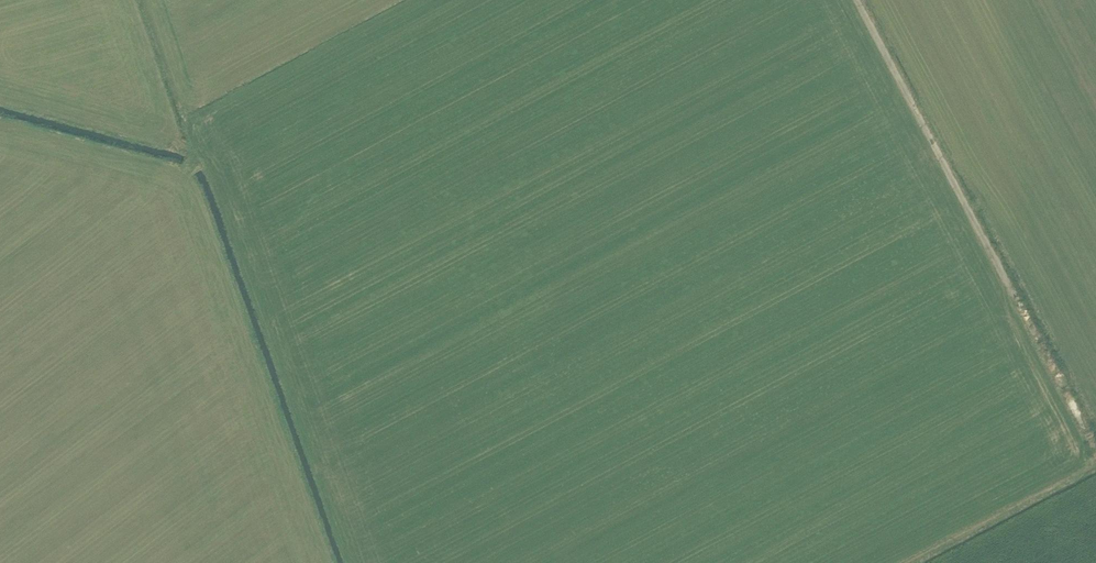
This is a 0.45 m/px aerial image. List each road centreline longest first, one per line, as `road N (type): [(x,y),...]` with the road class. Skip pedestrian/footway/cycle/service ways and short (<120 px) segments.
road 1 (track): [(1095,457),(854,0)]
road 2 (track): [(322,562),(240,329)]
road 3 (track): [(906,562),(1095,462)]

